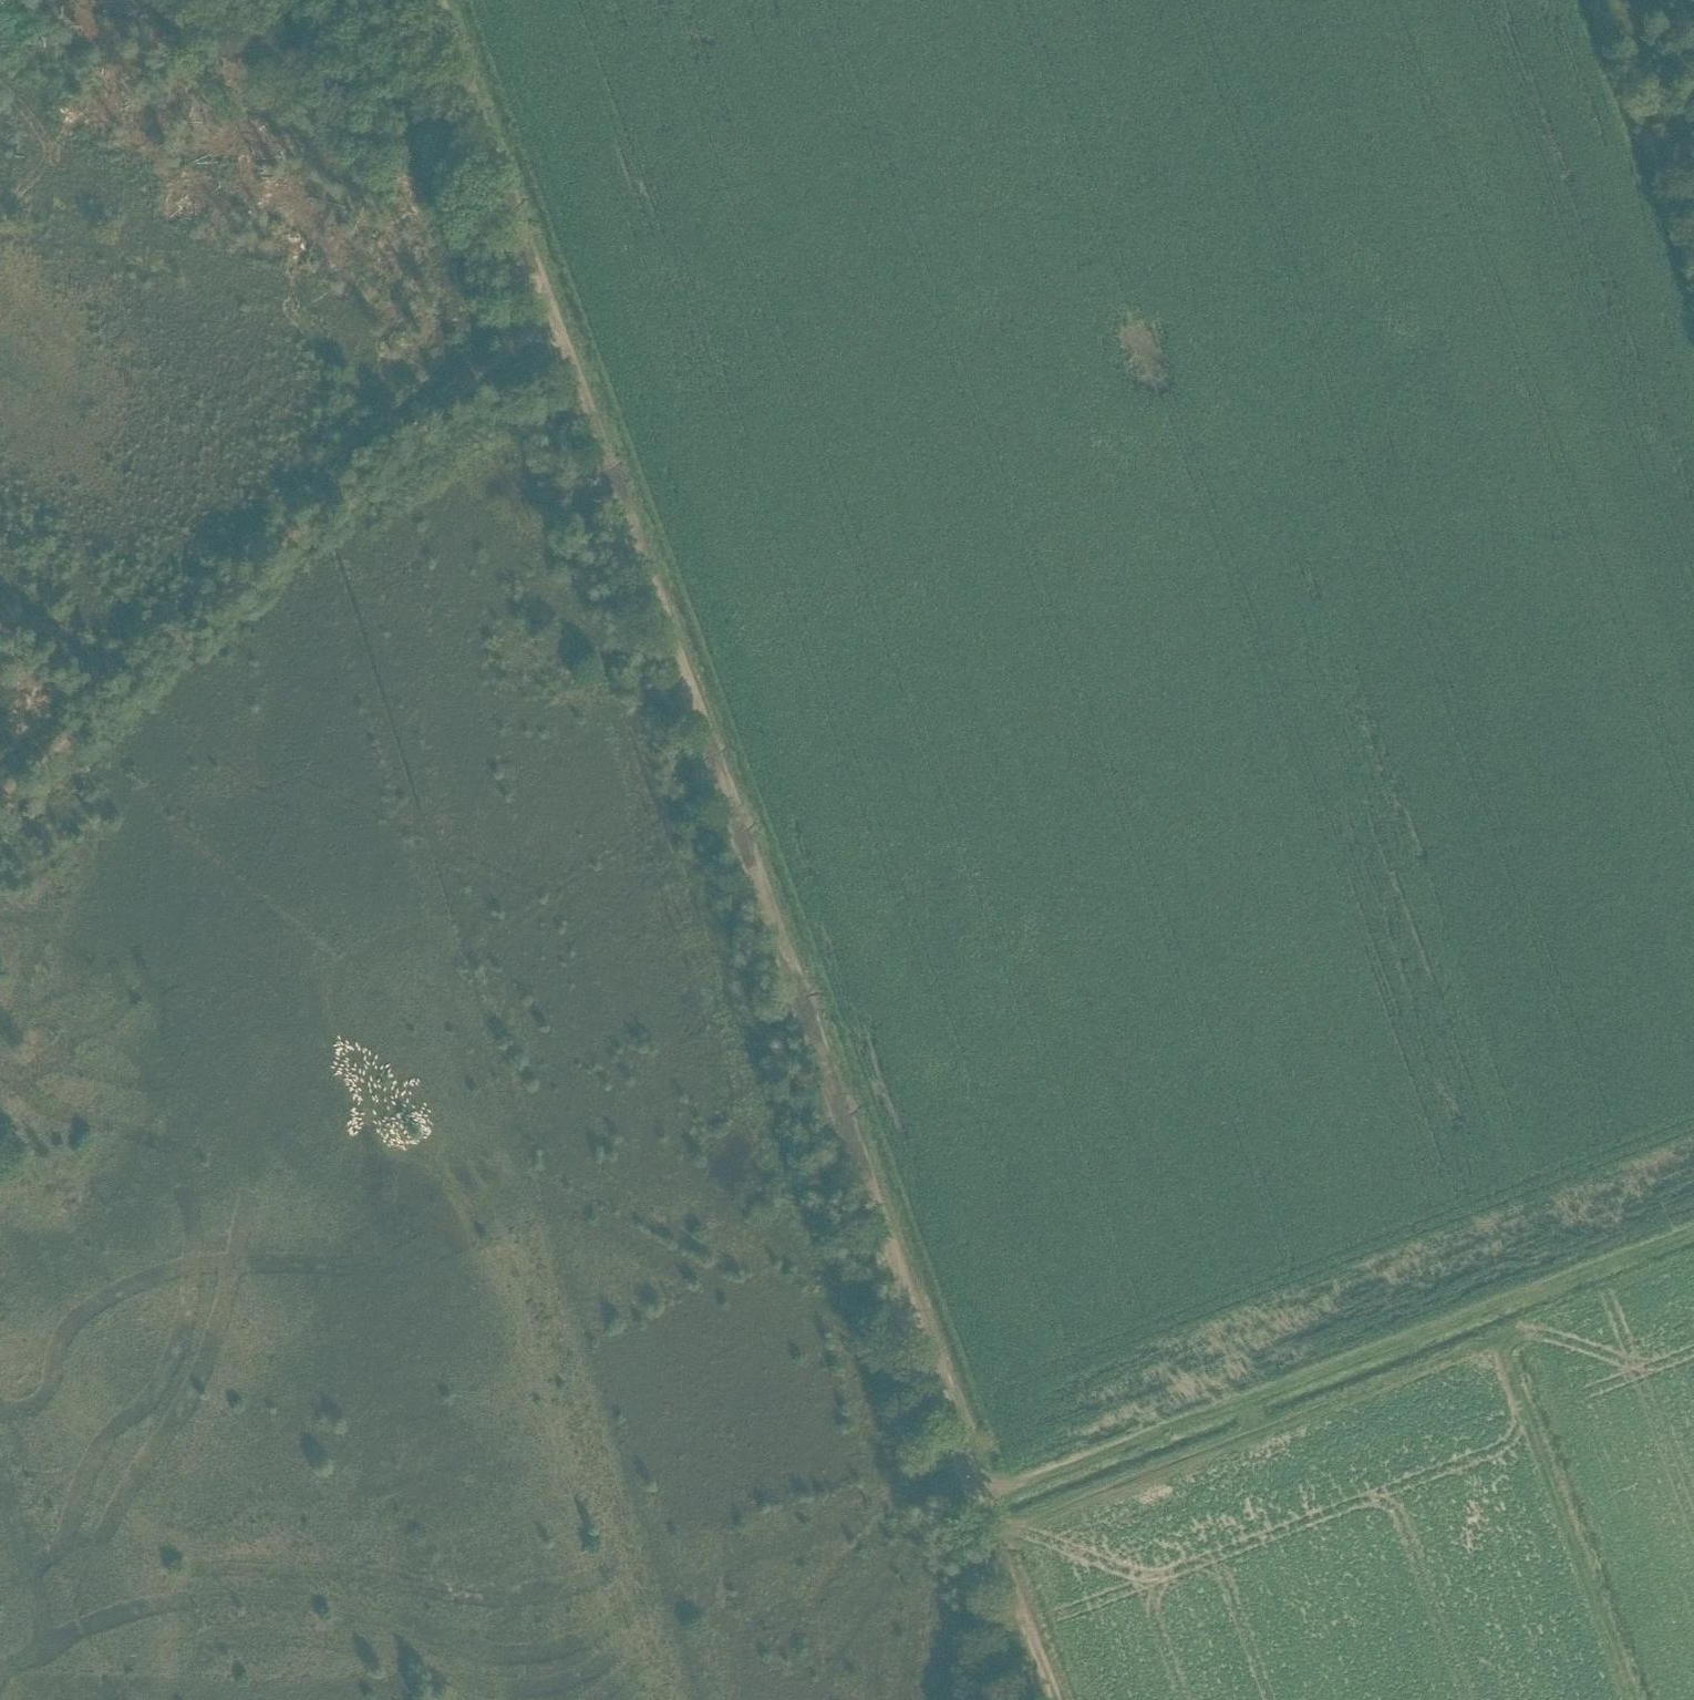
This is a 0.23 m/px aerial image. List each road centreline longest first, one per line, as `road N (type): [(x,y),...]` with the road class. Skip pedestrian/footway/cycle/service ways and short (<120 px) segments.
road 1 (track): [(545,319),(998,1540),(983,1699)]
road 2 (track): [(1638,1699),(1505,1336),(998,1540),(1055,1699)]
road 3 (track): [(0,795),(545,319)]
road 4 (track): [(429,0),(545,319)]
road 5 (track): [(1693,205),(1618,0)]

